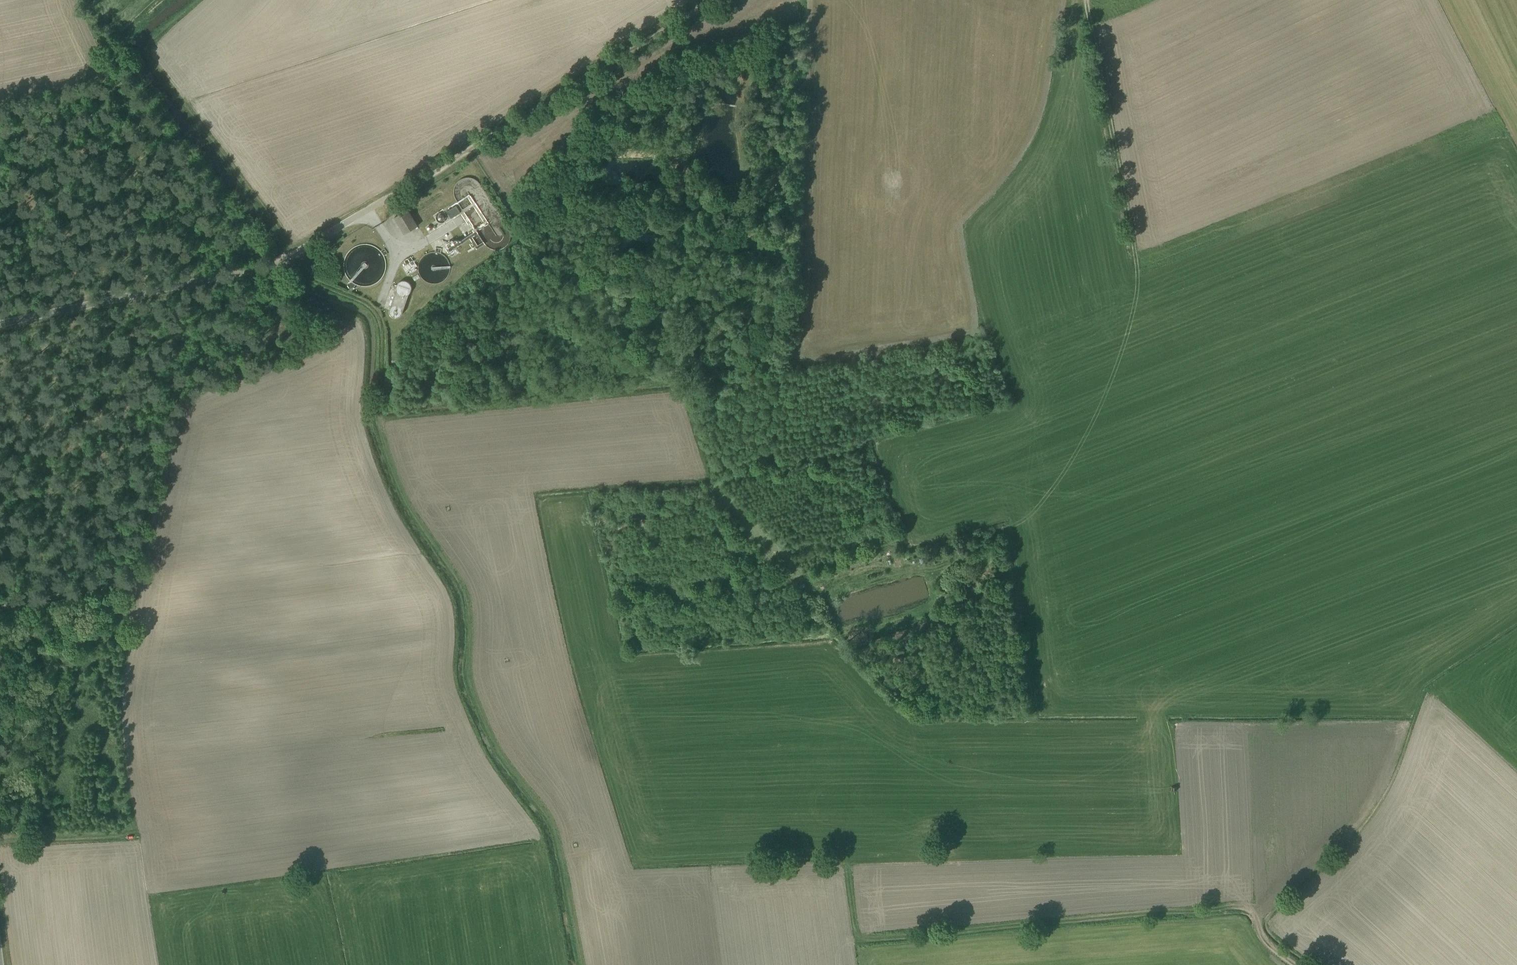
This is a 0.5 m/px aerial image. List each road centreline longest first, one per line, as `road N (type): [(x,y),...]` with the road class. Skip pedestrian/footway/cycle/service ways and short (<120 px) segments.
road 1 (track): [(1298,964),(1241,909),(858,939)]
road 2 (unclassified): [(0,323),(276,266),(391,197)]
road 3 (track): [(710,0),(391,197)]
road 4 (track): [(1085,0),(1143,307)]
road 5 (track): [(136,579),(0,606)]

